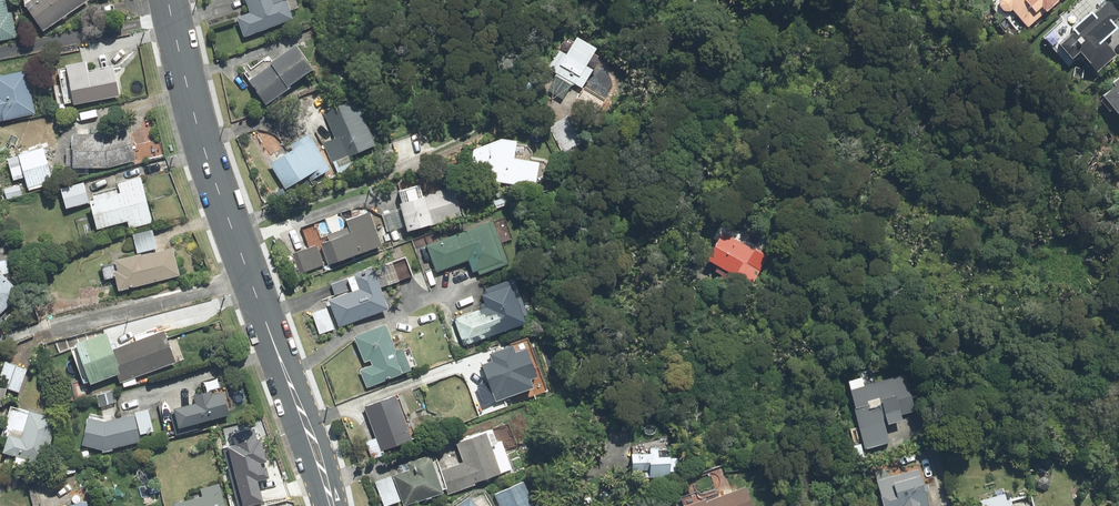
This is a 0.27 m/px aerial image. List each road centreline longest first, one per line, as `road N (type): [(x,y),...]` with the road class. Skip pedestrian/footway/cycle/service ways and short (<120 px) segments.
road 1 (tertiary): [(301,418),(205,152),(169,0)]

